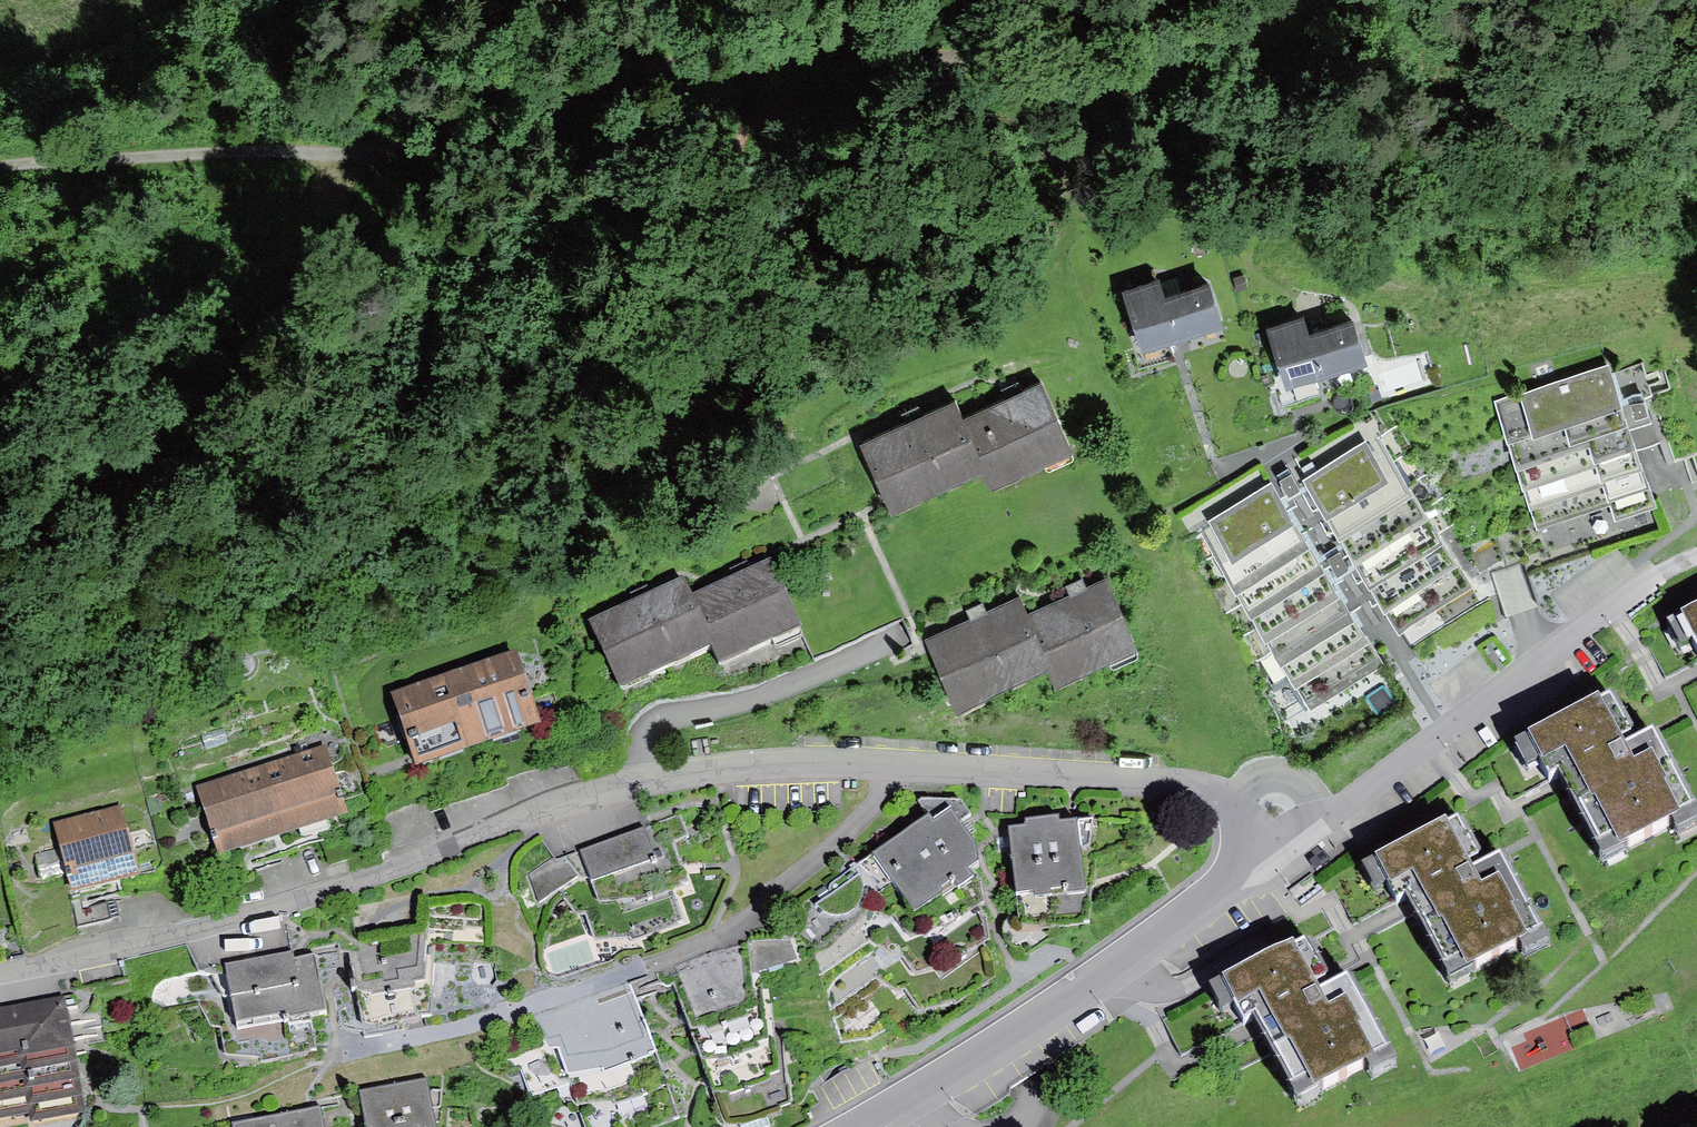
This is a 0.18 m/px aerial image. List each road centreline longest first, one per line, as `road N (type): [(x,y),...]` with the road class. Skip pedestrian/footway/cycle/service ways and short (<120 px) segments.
road 1 (track): [(1383,0),(1156,100),(924,54),(614,85),(414,144),(48,154),(0,168)]
road 2 (residential): [(1240,867),(1232,807),(1209,791),(1170,784),(892,765),(694,772),(558,807),(187,939),(0,981)]
road 3 (track): [(1156,100),(1004,176),(932,187),(878,224),(691,389),(619,382),(547,387),(377,530),(220,574),(104,634),(0,665)]
road 4 (residential): [(1240,867),(1264,861),(1661,577)]
road 5 (residential): [(843,1126),(970,1055),(1240,867)]

